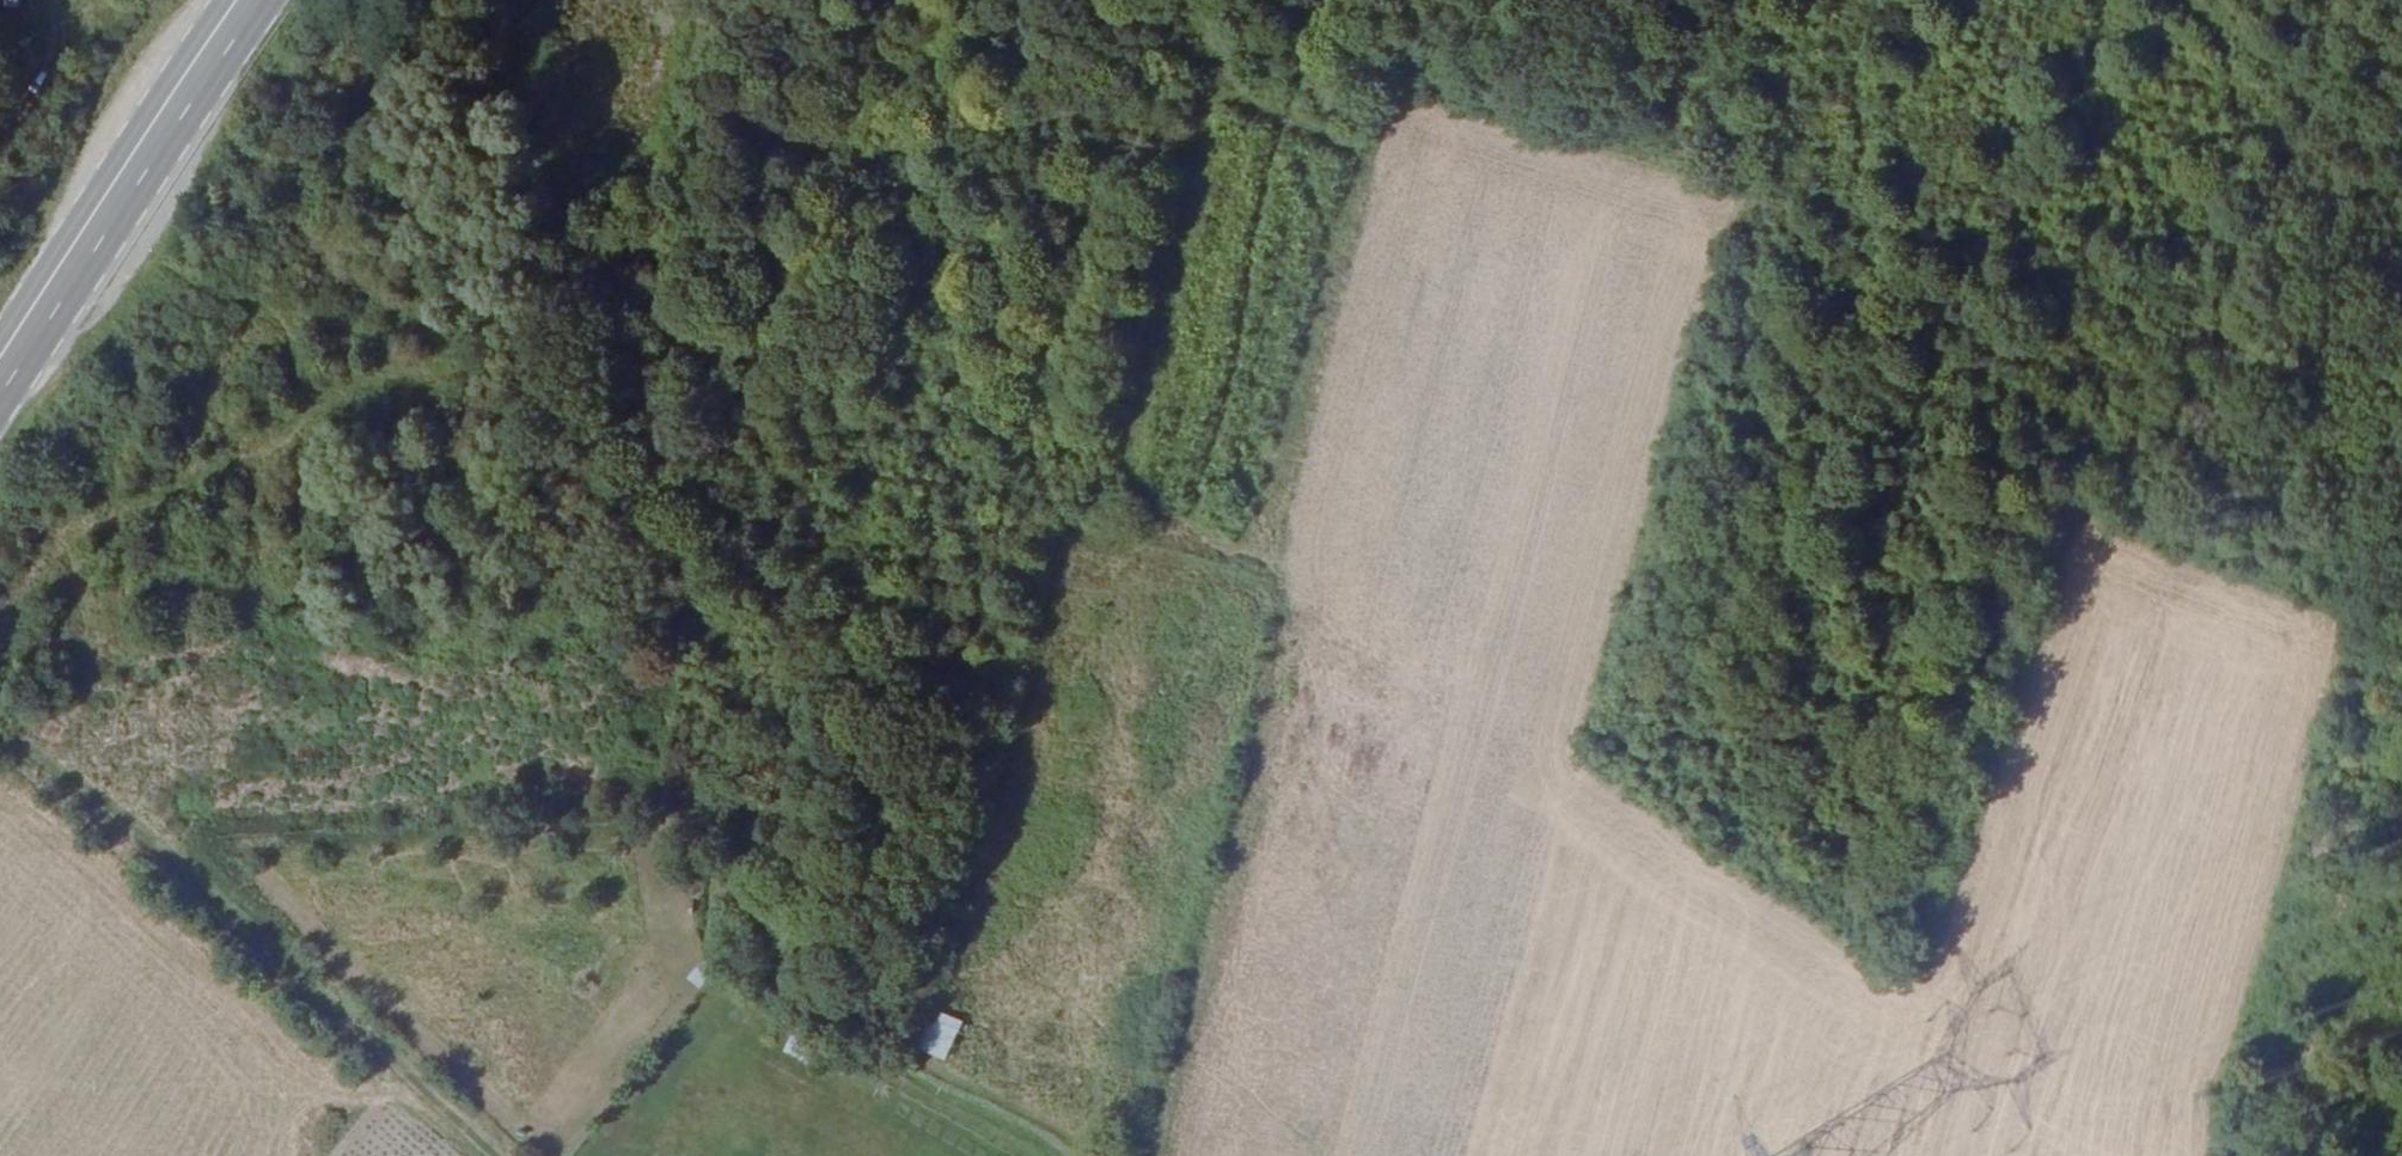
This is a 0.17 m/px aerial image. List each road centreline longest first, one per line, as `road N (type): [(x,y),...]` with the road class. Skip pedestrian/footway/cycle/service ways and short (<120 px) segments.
road 1 (track): [(96,779),(509,1155)]
road 2 (secondary): [(261,0),(0,385)]

